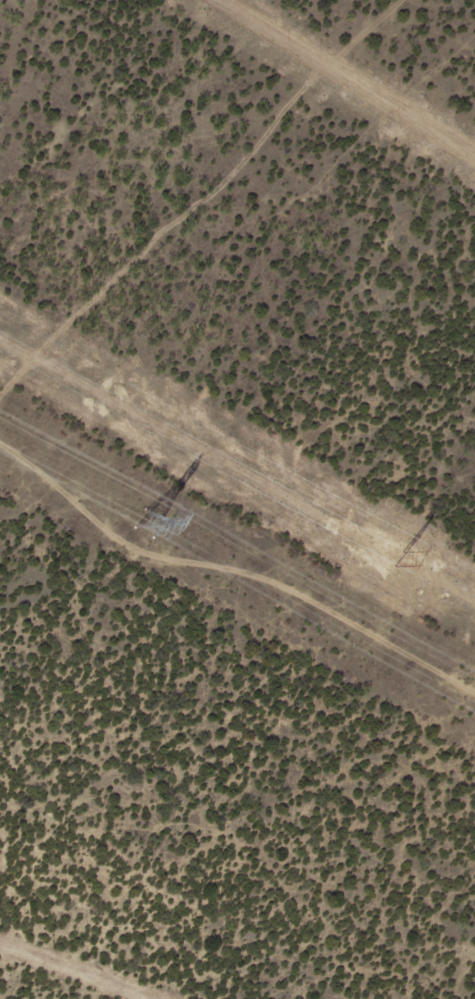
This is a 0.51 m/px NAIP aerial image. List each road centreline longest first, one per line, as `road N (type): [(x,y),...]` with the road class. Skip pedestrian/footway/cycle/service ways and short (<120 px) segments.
road 1 (residential): [(0,404),(213,153),(420,0)]

